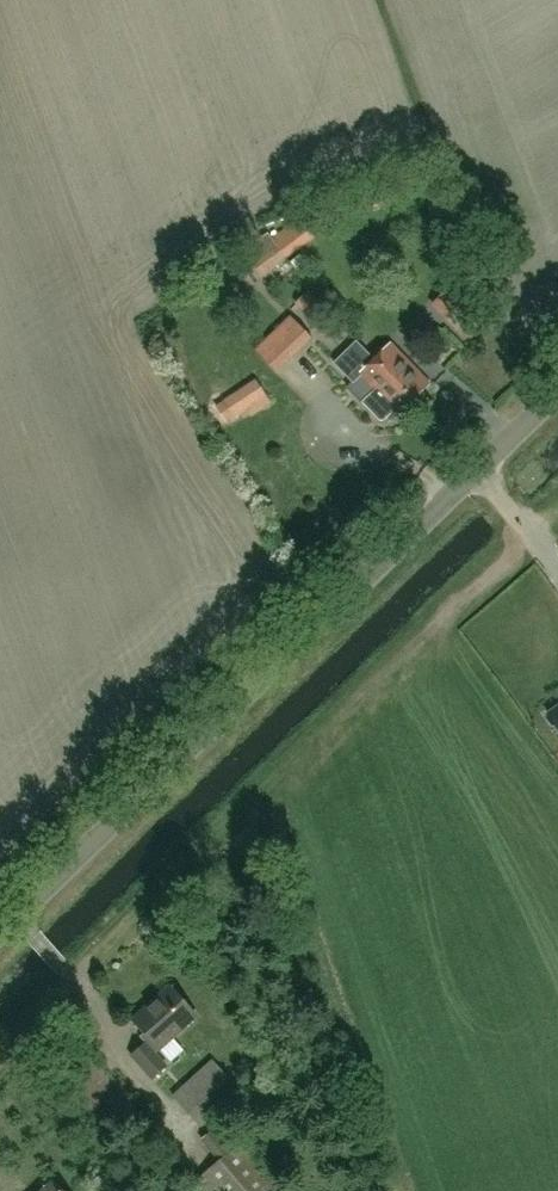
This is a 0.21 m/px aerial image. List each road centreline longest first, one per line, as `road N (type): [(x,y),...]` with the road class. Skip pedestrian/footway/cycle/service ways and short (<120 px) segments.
road 1 (track): [(557,509),(0,1051)]
road 2 (unclassified): [(0,931),(557,391)]

